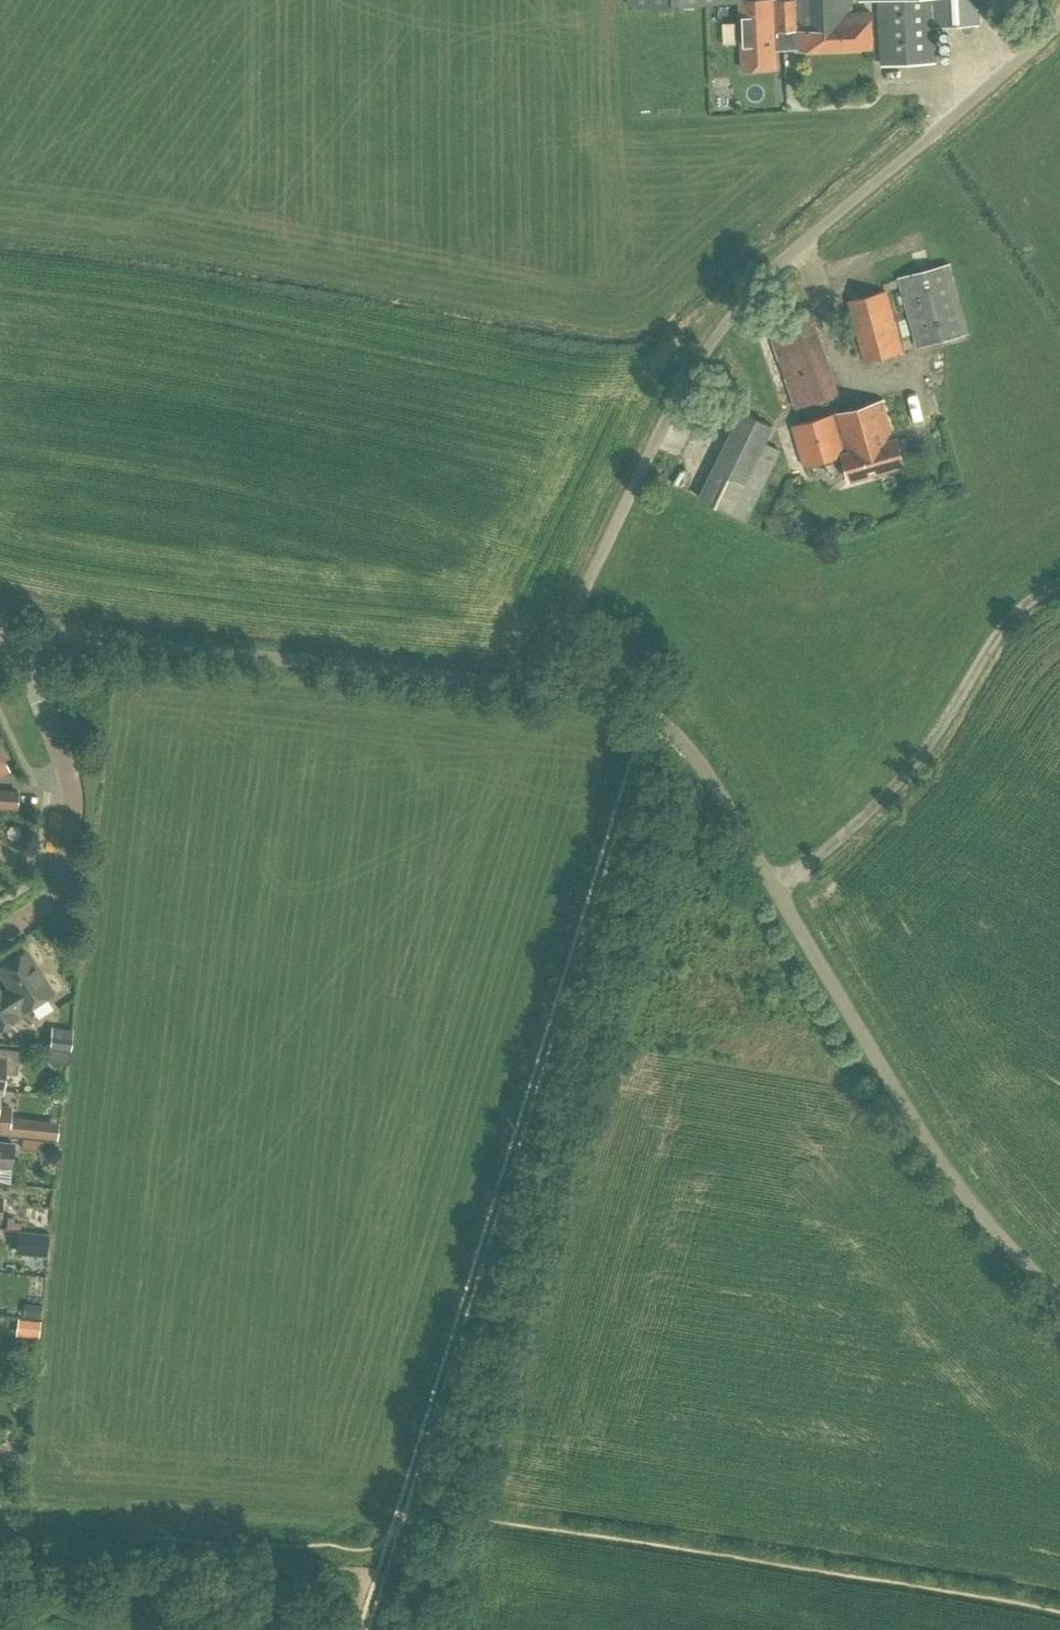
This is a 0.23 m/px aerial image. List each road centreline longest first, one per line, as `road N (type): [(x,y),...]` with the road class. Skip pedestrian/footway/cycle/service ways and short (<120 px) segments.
road 1 (unclassified): [(539,687),(672,408),(749,293),(1059,18)]
road 2 (unclassified): [(1059,1300),(969,1199),(916,1124),(684,742),(623,701),(539,687)]
road 3 (track): [(401,1505),(648,713)]
road 4 (unclassified): [(539,687),(70,635),(20,646)]
road 5 (residential): [(0,937),(58,897),(72,824),(68,766),(20,646)]

